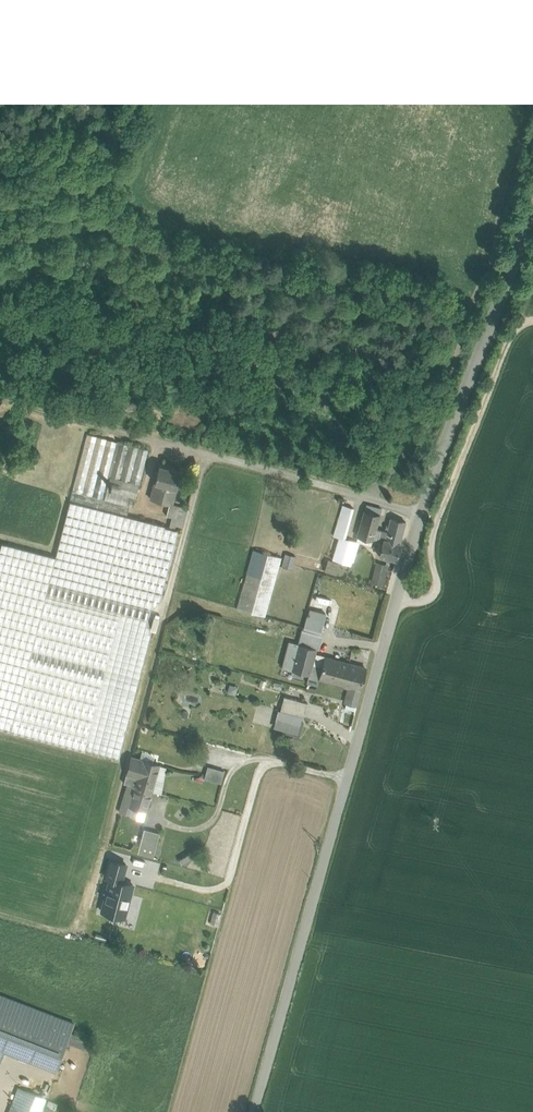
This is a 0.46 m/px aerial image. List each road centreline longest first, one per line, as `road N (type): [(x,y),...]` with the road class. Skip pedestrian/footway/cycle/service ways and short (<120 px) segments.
road 1 (unclassified): [(532,210),(421,514),(255,1111)]
road 2 (track): [(368,500),(434,418),(532,114)]
road 3 (track): [(532,320),(505,348),(438,518),(430,553),(436,589),(425,600),(397,598)]
road 4 (track): [(166,825),(199,831),(212,824),(230,775),(252,760),(347,781)]

